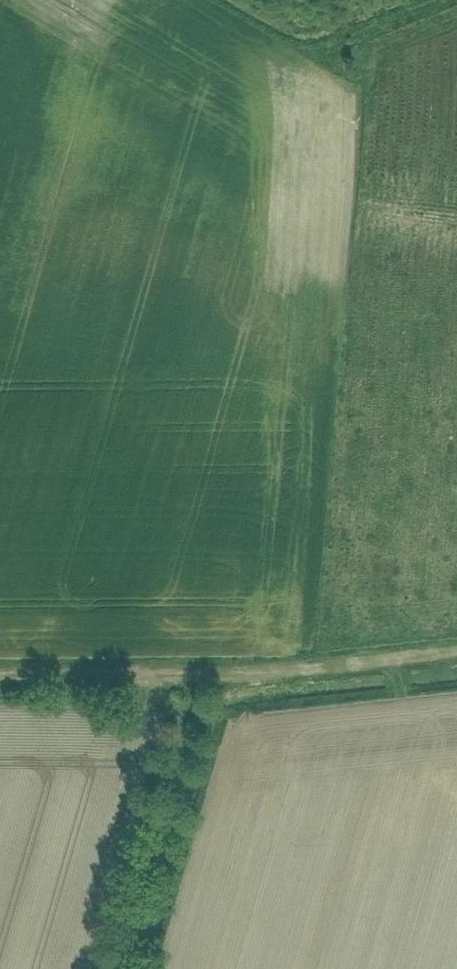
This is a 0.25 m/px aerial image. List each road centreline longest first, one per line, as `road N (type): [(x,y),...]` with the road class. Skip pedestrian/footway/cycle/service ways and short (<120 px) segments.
road 1 (track): [(0,674),(282,672),(456,653)]

